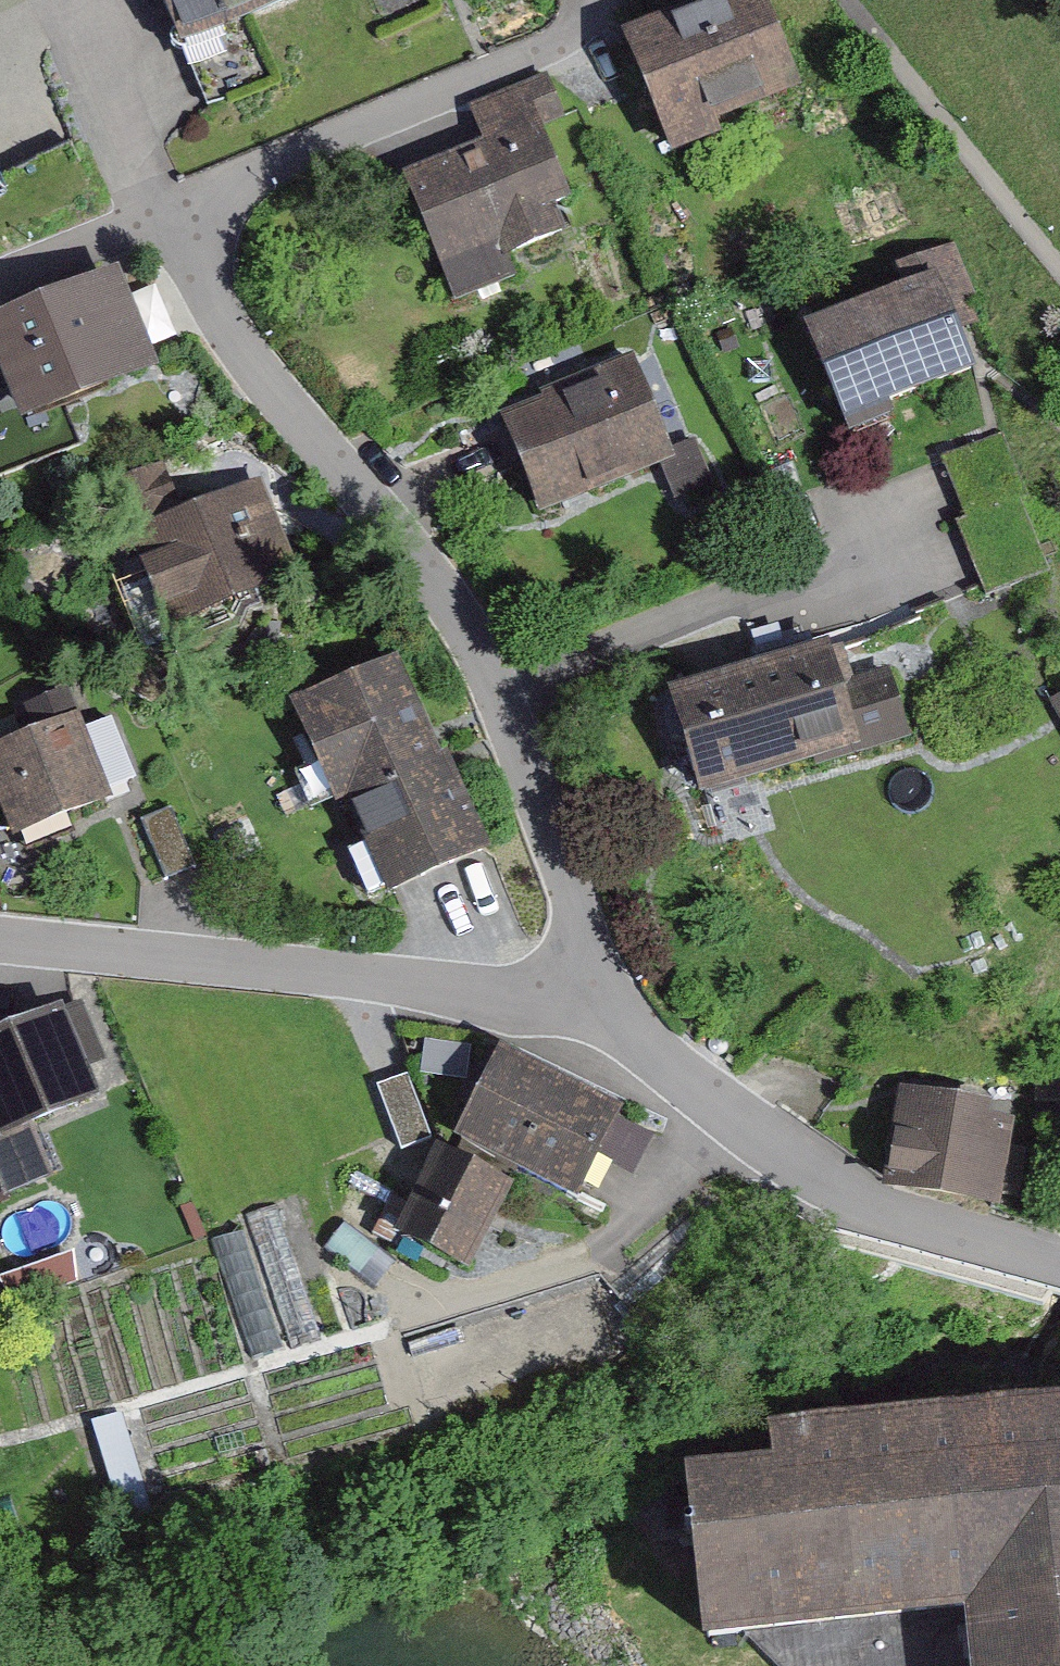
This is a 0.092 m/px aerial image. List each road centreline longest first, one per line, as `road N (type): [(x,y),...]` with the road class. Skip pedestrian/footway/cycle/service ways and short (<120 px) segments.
road 1 (residential): [(624,1017),(582,945),(517,757),(444,594),(379,507),(233,347),(189,274),(192,224),(221,180),(524,50),(567,26),(587,0)]
road 2 (residential): [(624,1017),(514,991),(0,939)]
road 3 (residential): [(1059,1270),(948,1240),(716,1133),(624,1017)]

